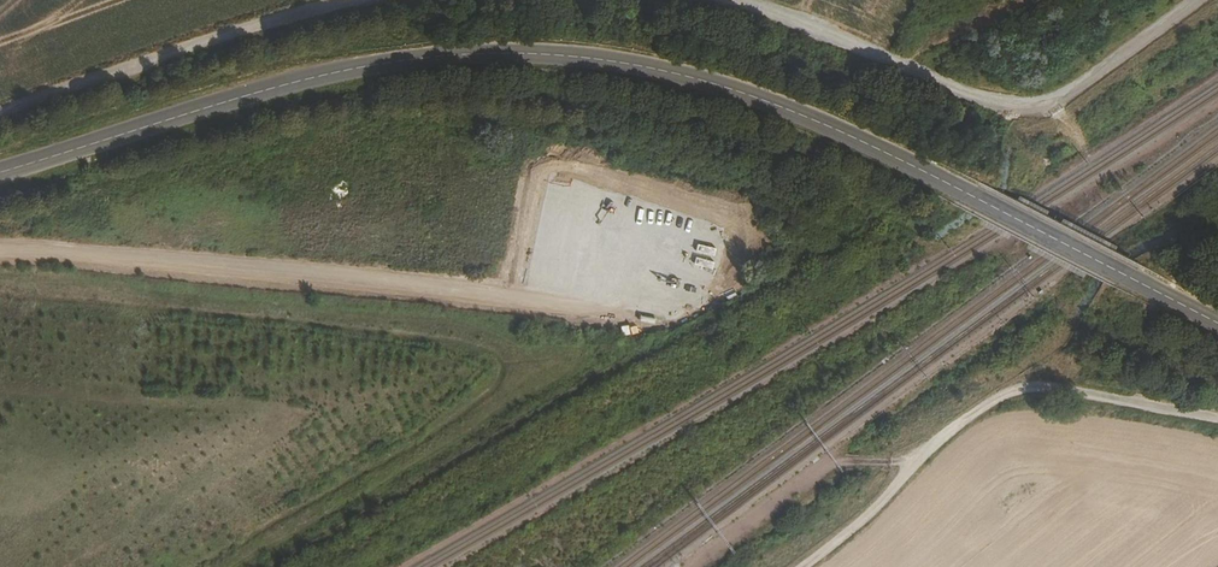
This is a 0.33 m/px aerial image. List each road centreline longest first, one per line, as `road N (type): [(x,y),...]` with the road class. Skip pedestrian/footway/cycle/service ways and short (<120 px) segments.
road 1 (tertiary): [(1217,324),(799,114),(704,81),(602,59),(497,52),(383,62),(0,172)]
road 2 (unclassified): [(0,251),(375,279),(593,309)]
road 3 (unclassified): [(1197,0),(1084,83),(1058,98),(1013,106),(725,0)]
road 4 (unclassified): [(355,0),(0,115)]

